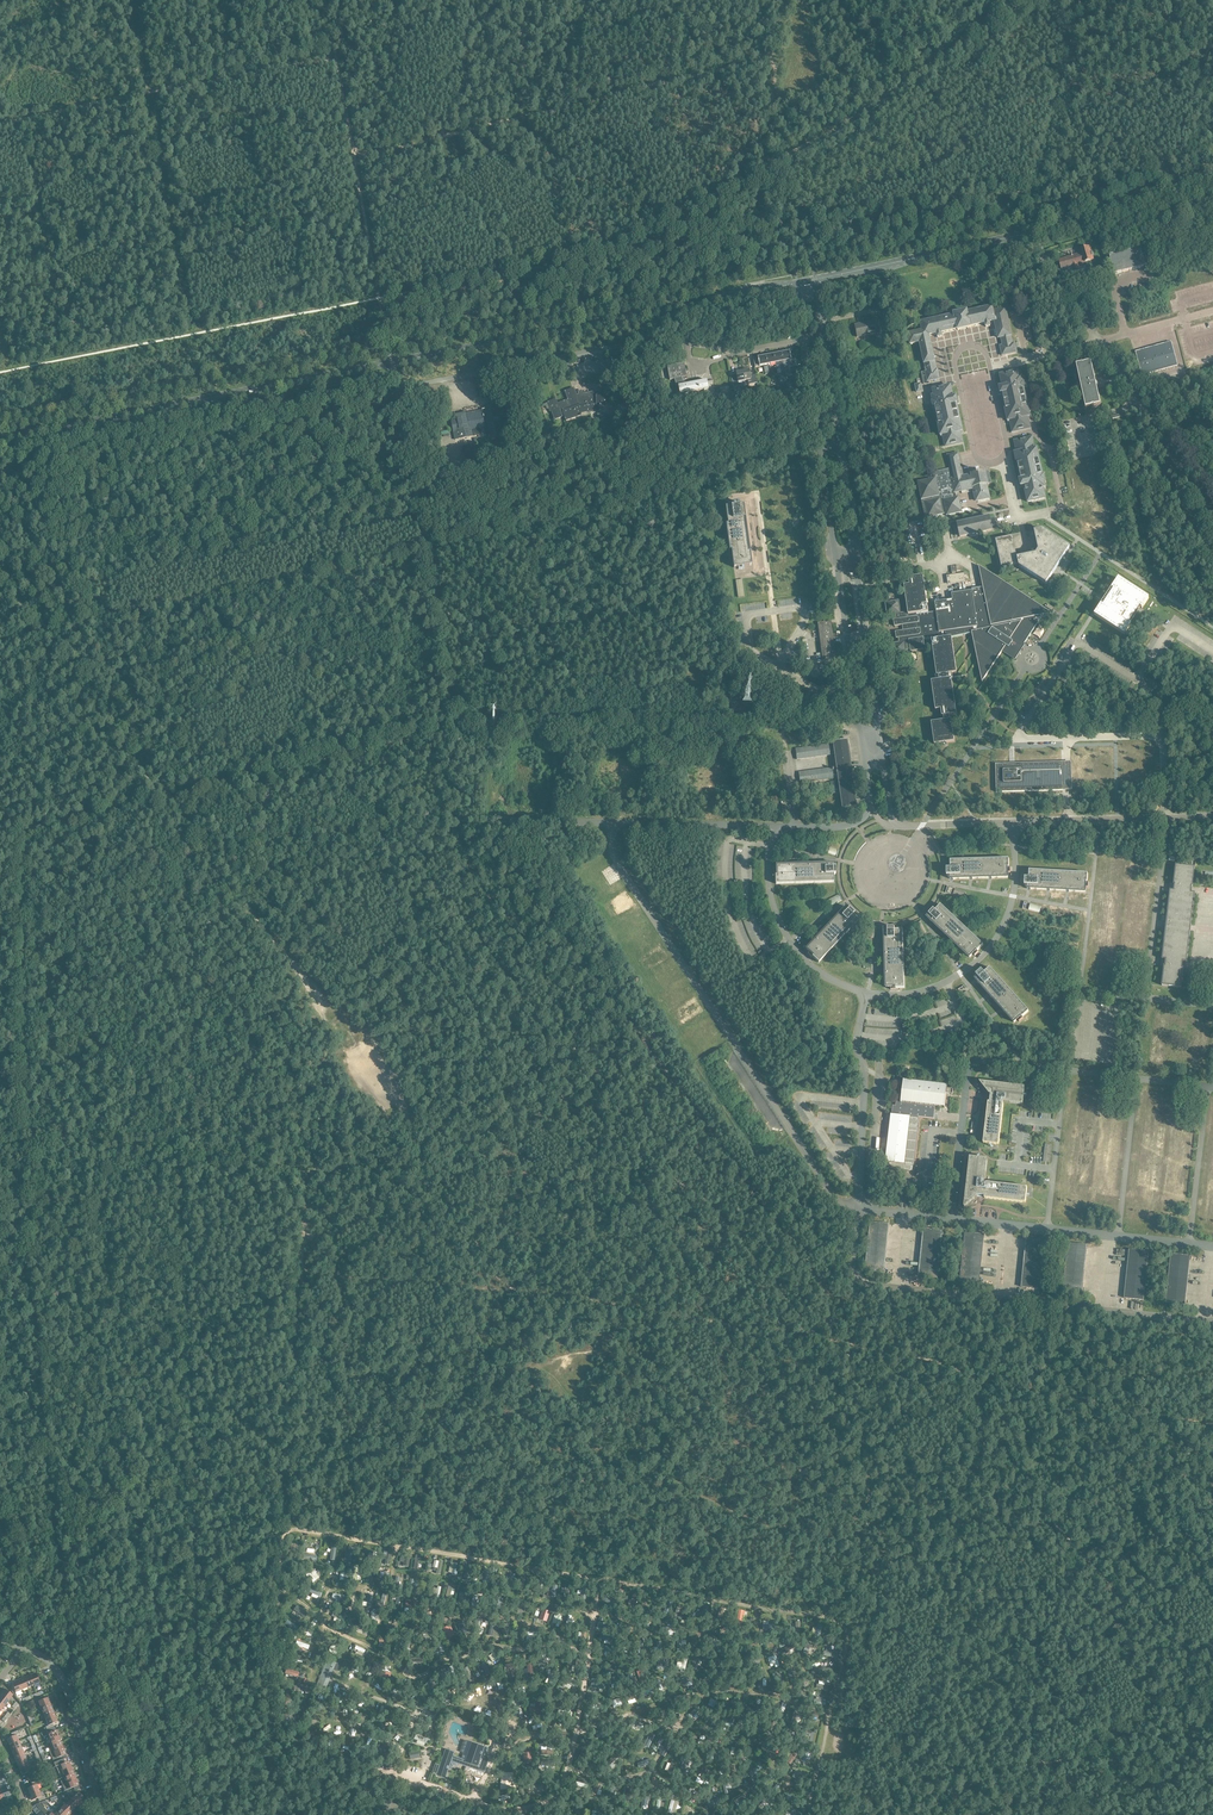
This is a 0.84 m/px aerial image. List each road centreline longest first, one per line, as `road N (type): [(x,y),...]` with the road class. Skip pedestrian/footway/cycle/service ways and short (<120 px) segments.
road 1 (track): [(810,1814),(847,1647),(836,1619),(295,1530),(283,1539),(273,1711),(291,1736),(372,1773)]
road 2 (track): [(775,58),(354,156)]
road 3 (unclassified): [(391,362),(412,385),(657,337),(742,351),(805,340)]
road 4 (secondary): [(391,362),(798,283)]
road 5 (secondary): [(815,279),(1052,227),(1212,172)]
road 6 (secondary): [(0,439),(391,362)]
road 7 (track): [(0,564),(175,802)]
road 8 (track): [(354,156),(391,362)]
road 9 (residential): [(104,1814),(70,1691),(57,1670),(24,1648)]
road 10 (track): [(357,1814),(372,1773),(456,1795)]

